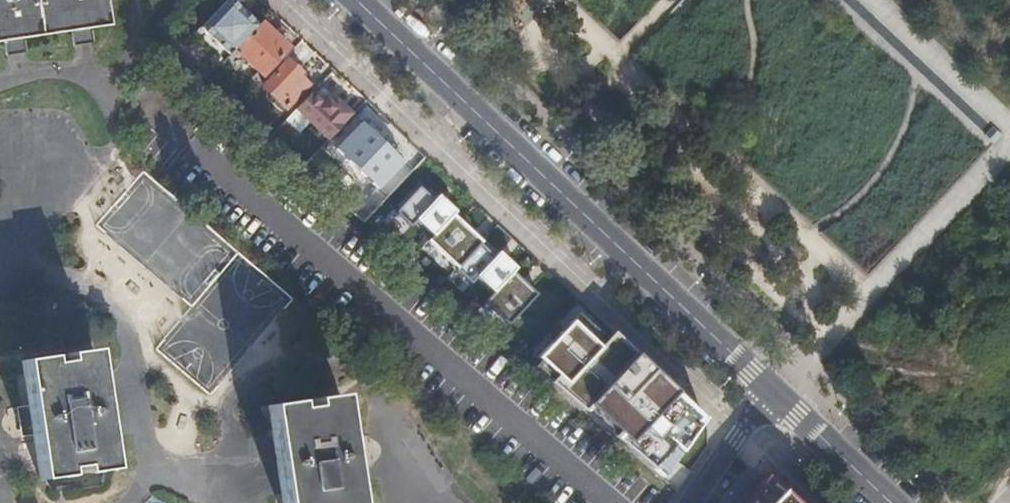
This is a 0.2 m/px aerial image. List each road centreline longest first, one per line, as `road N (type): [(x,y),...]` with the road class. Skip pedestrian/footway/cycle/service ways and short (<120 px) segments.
road 1 (tertiary): [(777,391),(357,0)]
road 2 (tertiary): [(897,502),(777,391)]
road 3 (residential): [(697,502),(777,391)]

